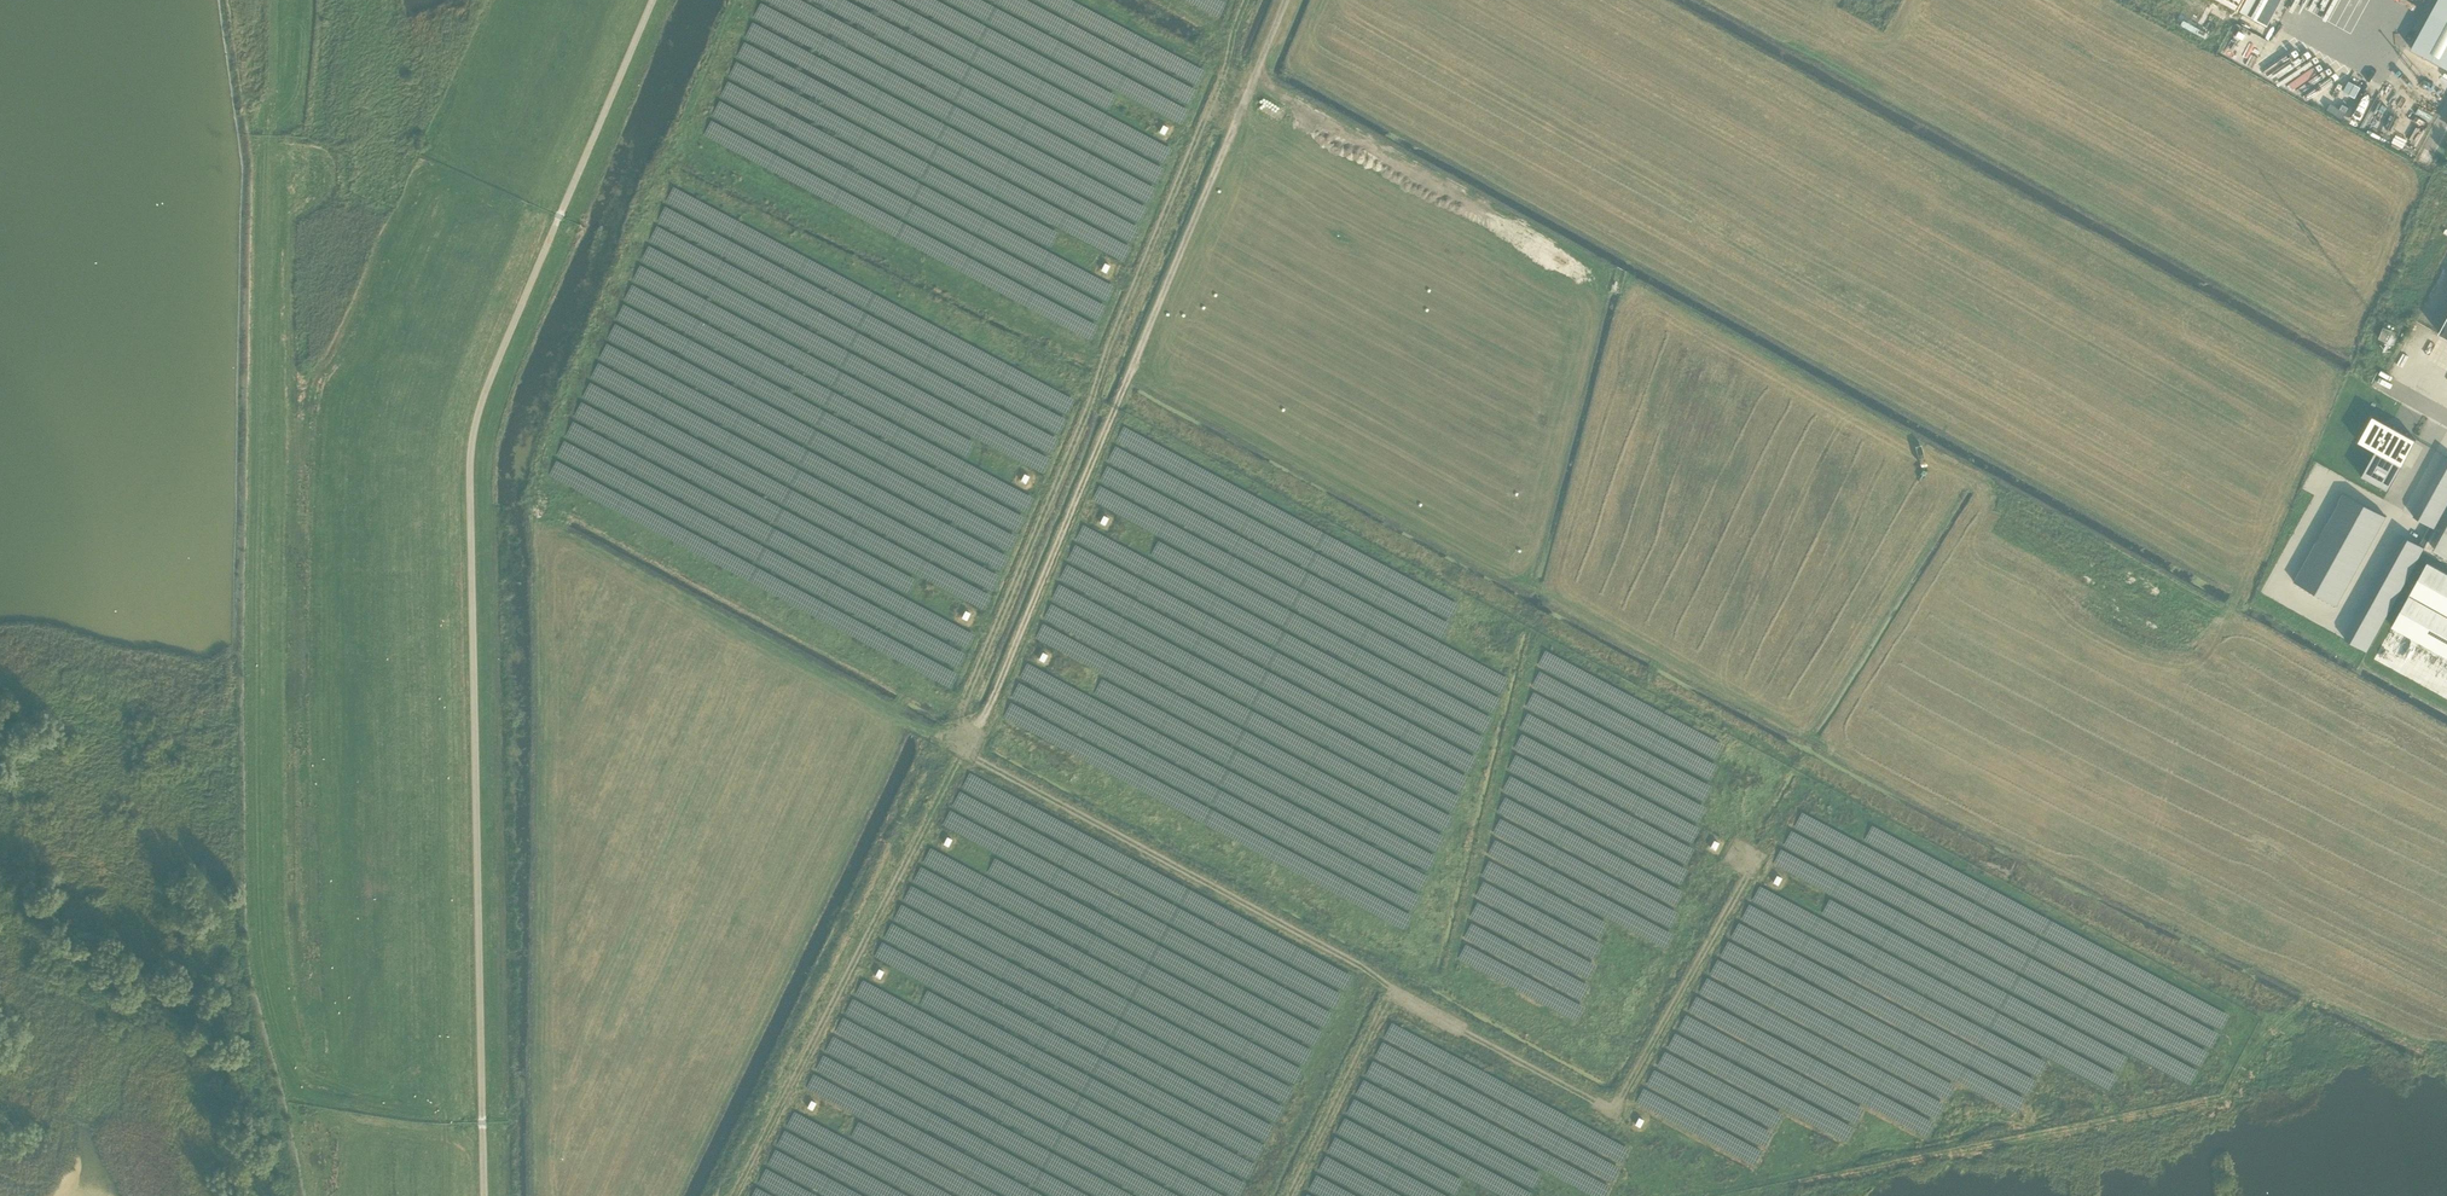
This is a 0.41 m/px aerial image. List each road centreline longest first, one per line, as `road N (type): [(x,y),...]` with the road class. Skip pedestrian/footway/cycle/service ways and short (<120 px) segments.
road 1 (unclassified): [(484,1195),(472,443),(491,378),(653,0)]

